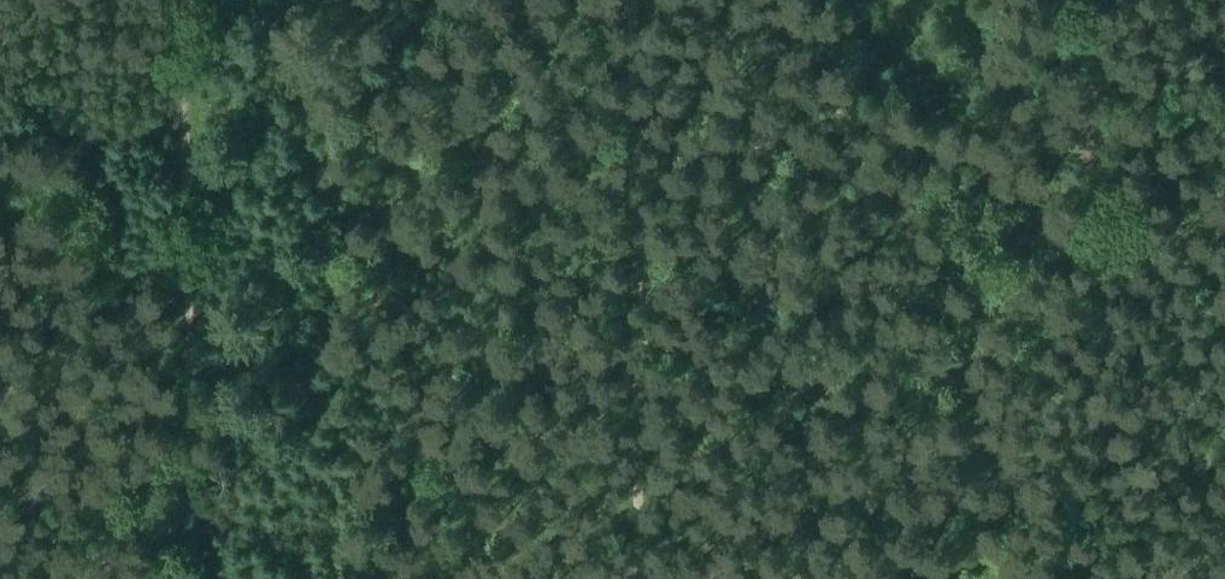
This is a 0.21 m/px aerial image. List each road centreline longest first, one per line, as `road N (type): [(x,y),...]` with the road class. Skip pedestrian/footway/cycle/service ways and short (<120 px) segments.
road 1 (track): [(1085,0),(1096,578)]
road 2 (track): [(186,578),(182,0)]

